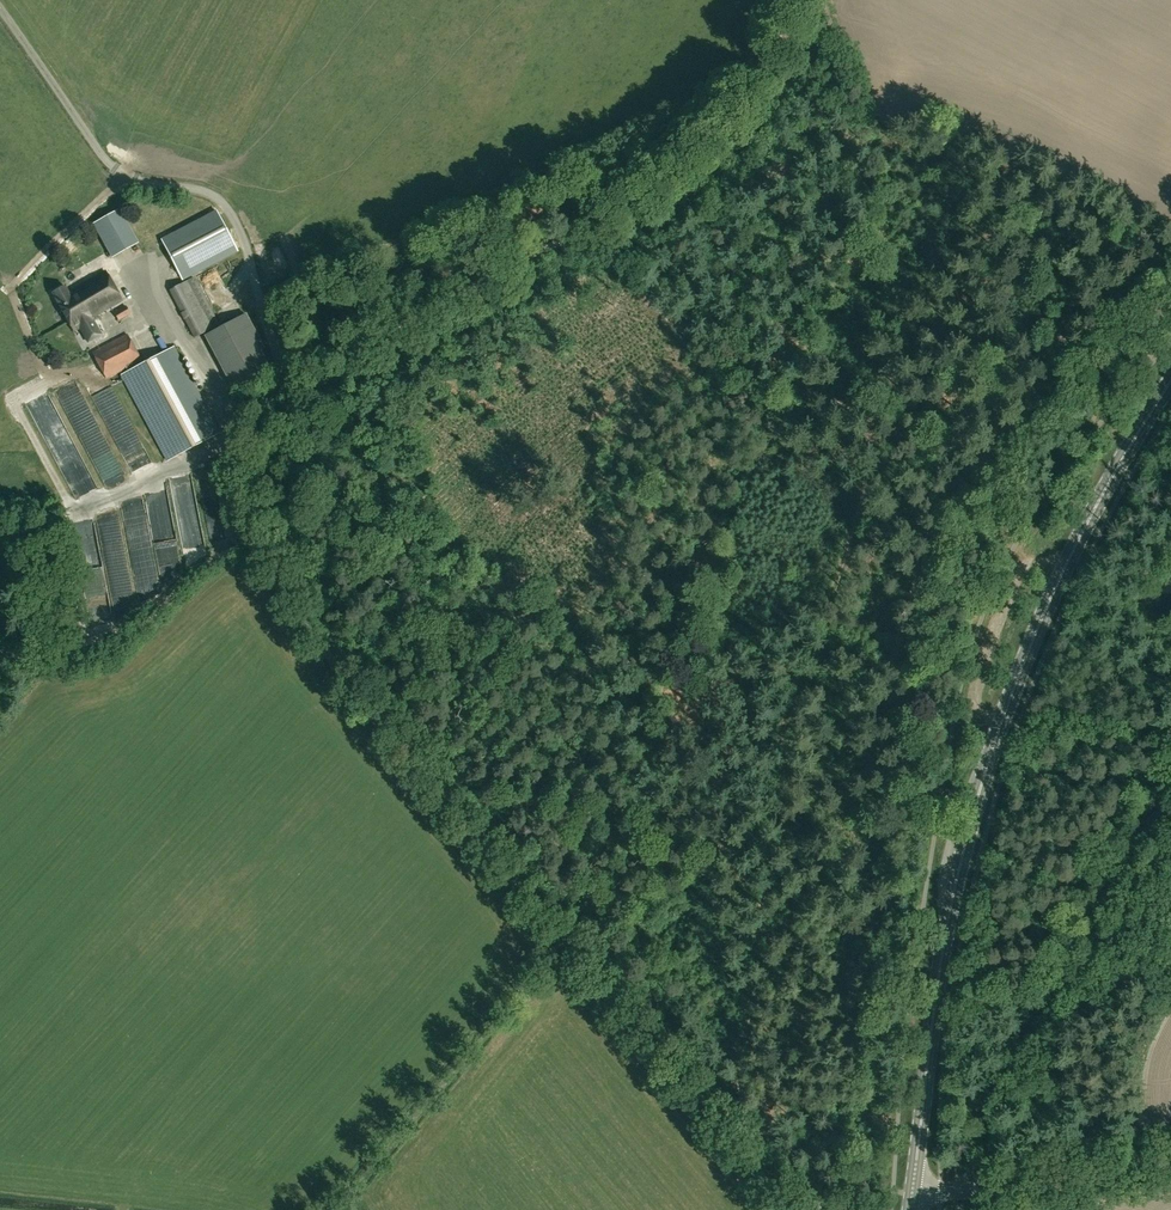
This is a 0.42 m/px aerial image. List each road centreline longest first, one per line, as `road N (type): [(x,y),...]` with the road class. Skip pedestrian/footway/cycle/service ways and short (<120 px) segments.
road 1 (unclassified): [(722,1122),(346,672),(283,584),(232,427),(249,399),(282,384),(251,259),(229,206),(214,194),(110,168),(0,15)]
road 2 (secondary): [(914,1196),(954,895),(989,759),(1066,566),(1170,379)]
road 3 (track): [(282,384),(607,214)]
road 4 (track): [(0,646),(33,664),(102,657),(194,575),(266,539)]
road 5 (track): [(607,214),(682,162),(793,22),(798,0)]
road 6 (unclassified): [(914,1196),(1009,1190),(1170,1161)]

